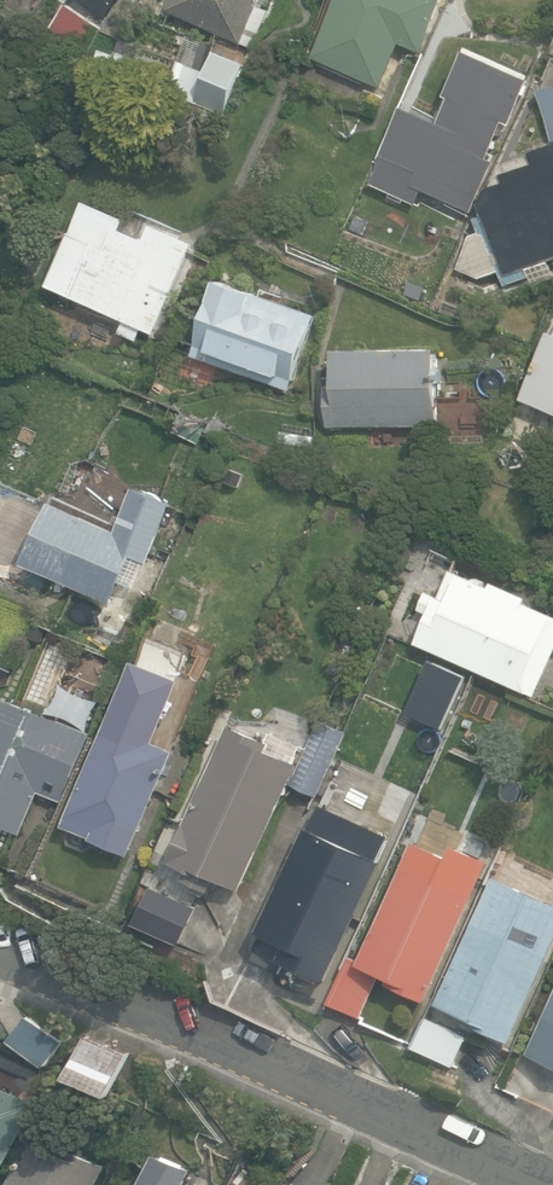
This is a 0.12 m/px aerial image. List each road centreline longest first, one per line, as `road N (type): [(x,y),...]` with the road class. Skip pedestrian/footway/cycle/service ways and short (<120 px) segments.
road 1 (residential): [(543,1184),(154,1010),(61,992),(0,964)]

